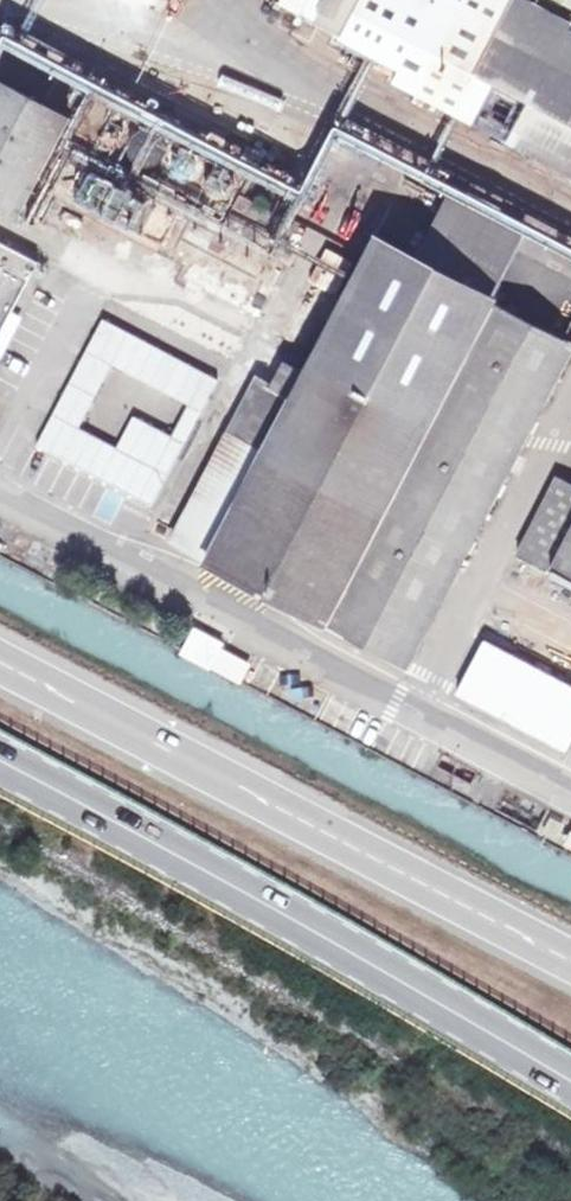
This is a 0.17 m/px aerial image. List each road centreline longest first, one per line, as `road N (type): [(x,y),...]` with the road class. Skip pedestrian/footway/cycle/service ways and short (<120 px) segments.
road 1 (trunk): [(0,765),(339,948),(570,1085)]
road 2 (secondary): [(0,666),(570,966)]

